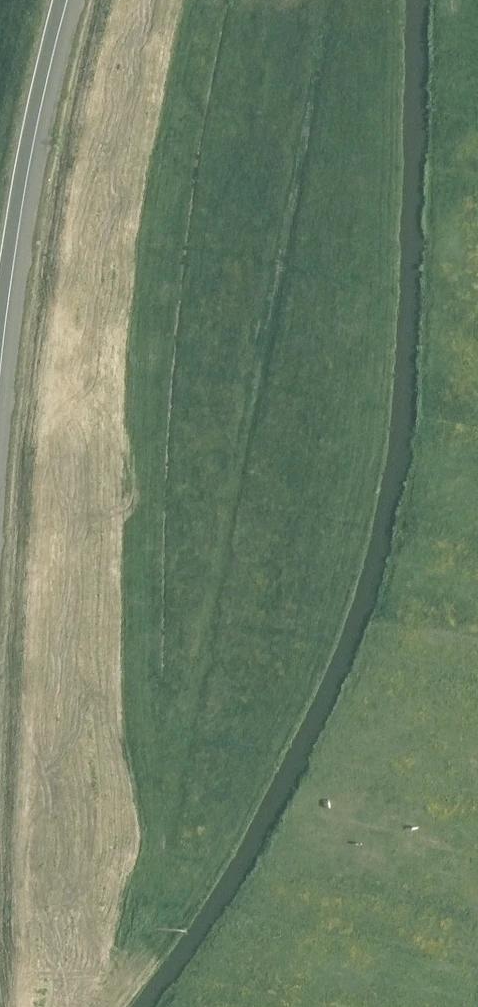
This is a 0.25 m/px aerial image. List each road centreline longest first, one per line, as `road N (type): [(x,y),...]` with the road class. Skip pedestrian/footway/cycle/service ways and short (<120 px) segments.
road 1 (motorway): [(0,323),(24,166),(63,0)]

